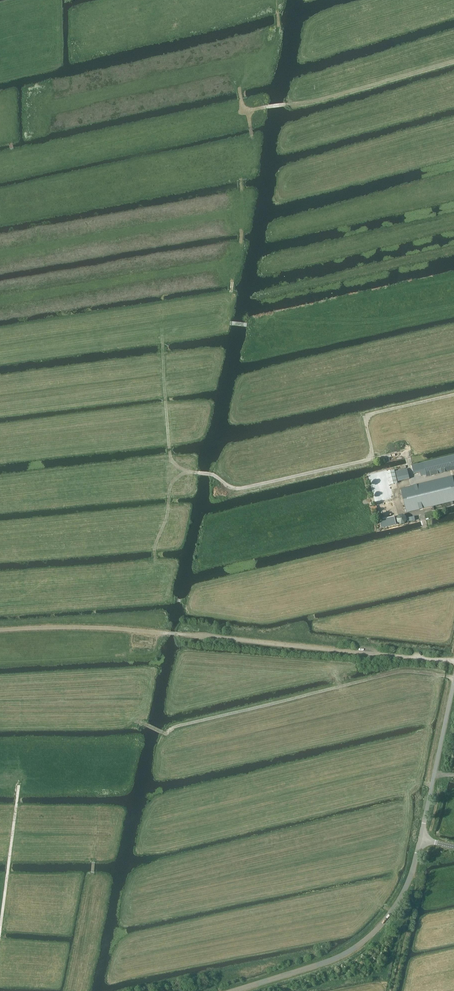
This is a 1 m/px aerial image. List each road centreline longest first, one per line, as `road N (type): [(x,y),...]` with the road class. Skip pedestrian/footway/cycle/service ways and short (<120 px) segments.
road 1 (track): [(453,660),(113,627),(0,630)]
road 2 (track): [(453,677),(397,672),(167,732),(144,724)]
road 3 (track): [(188,473),(169,453),(162,322),(175,304),(231,293),(230,323)]
road 4 (unclassified): [(235,990),(363,942),(403,894),(421,839)]
road 5 (track): [(231,293),(252,135),(232,71)]
road 6 (track): [(246,109),(315,101),(453,60)]
road 7 (track): [(371,459),(246,487),(188,473)]
road 8 (unclassified): [(421,839),(453,684)]
road 9 (track): [(0,933),(19,786)]
road 10 (track): [(87,849),(94,861),(69,990)]
road 11 (track): [(371,459),(369,415),(453,395)]

